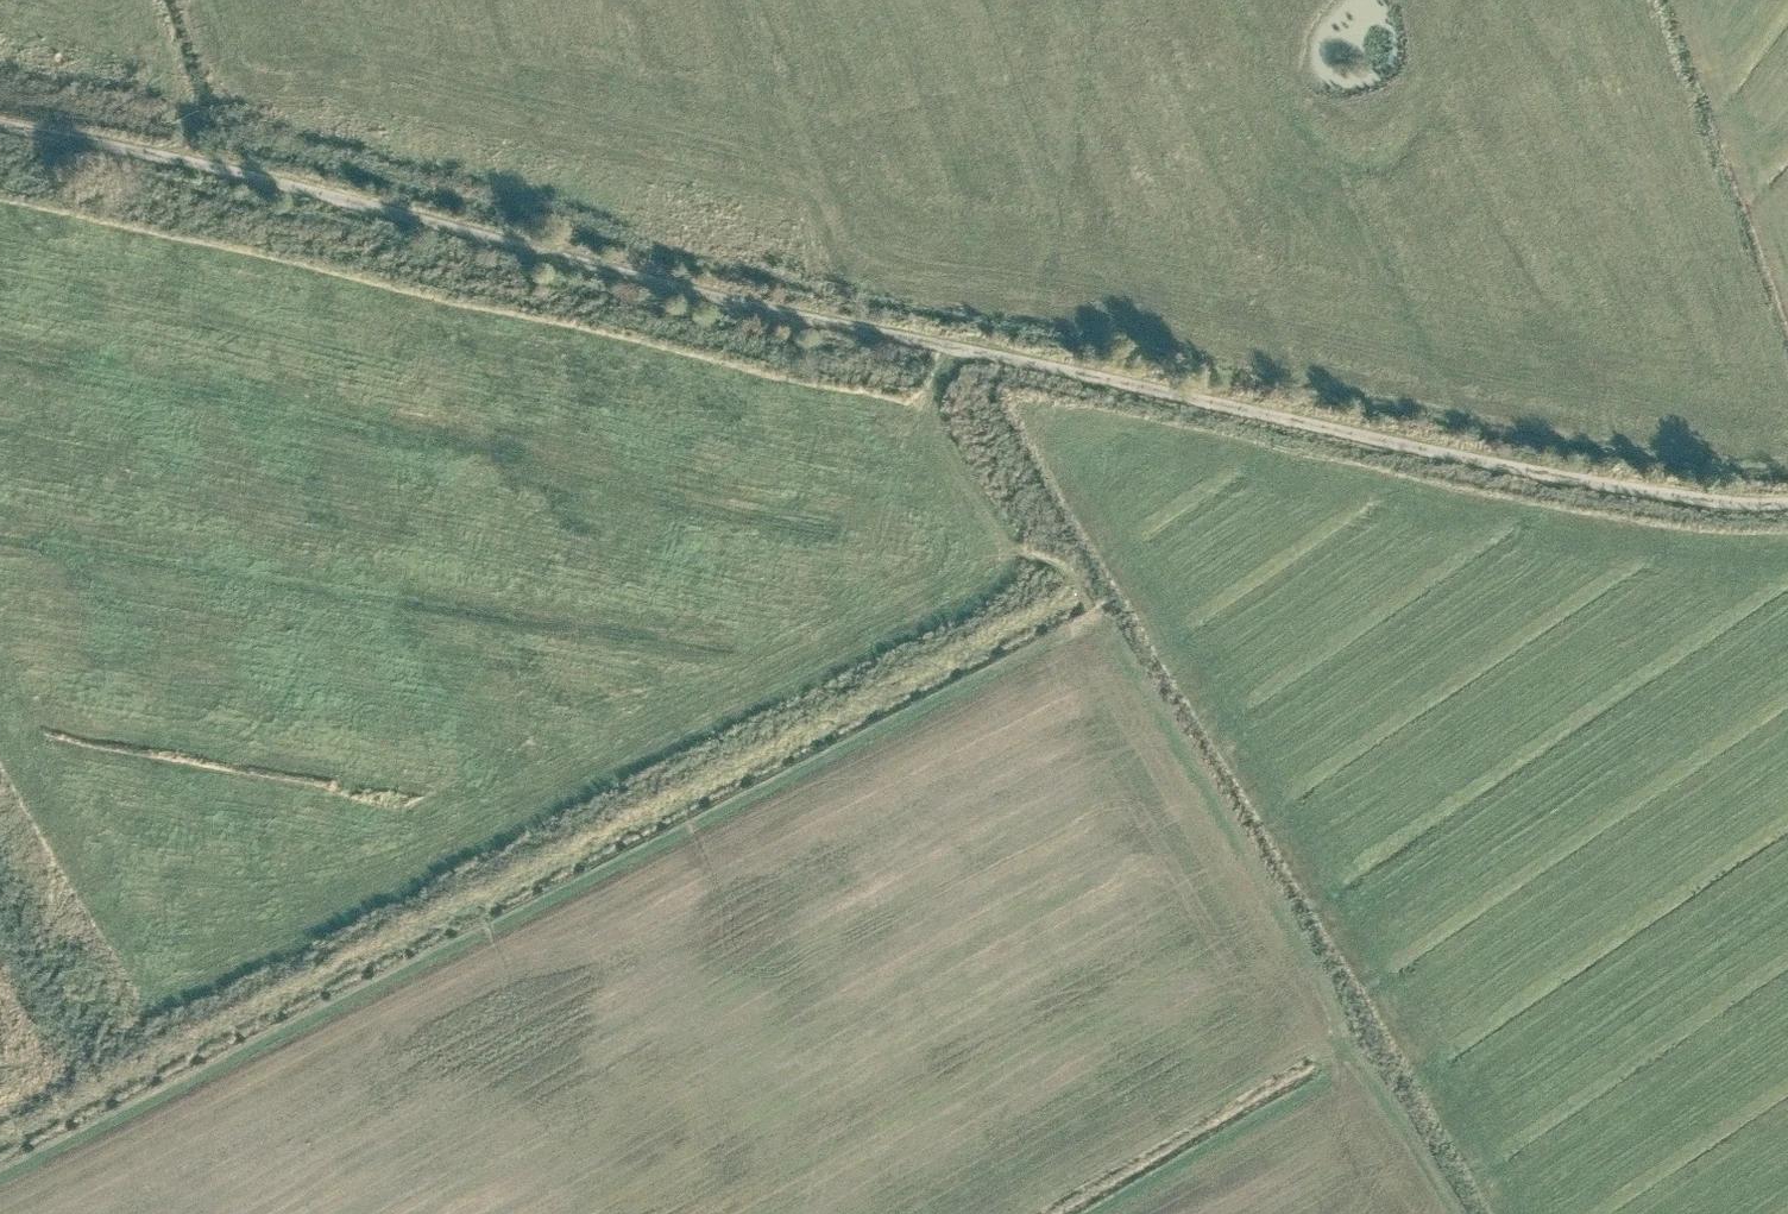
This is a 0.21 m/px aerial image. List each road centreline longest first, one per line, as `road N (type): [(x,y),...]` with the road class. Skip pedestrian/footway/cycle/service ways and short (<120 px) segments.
road 1 (track): [(1787,504),(1671,500),(1459,464),(853,330),(235,175),(0,128)]

